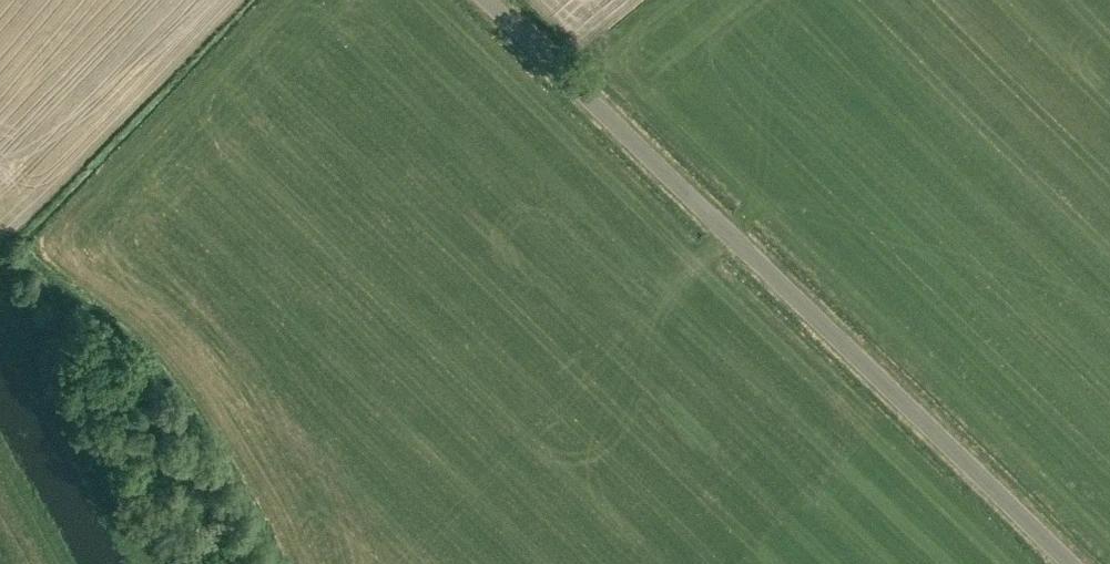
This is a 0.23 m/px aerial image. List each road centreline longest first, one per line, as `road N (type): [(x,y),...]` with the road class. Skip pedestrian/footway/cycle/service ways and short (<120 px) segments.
road 1 (unclassified): [(1064,563),(480,0)]

